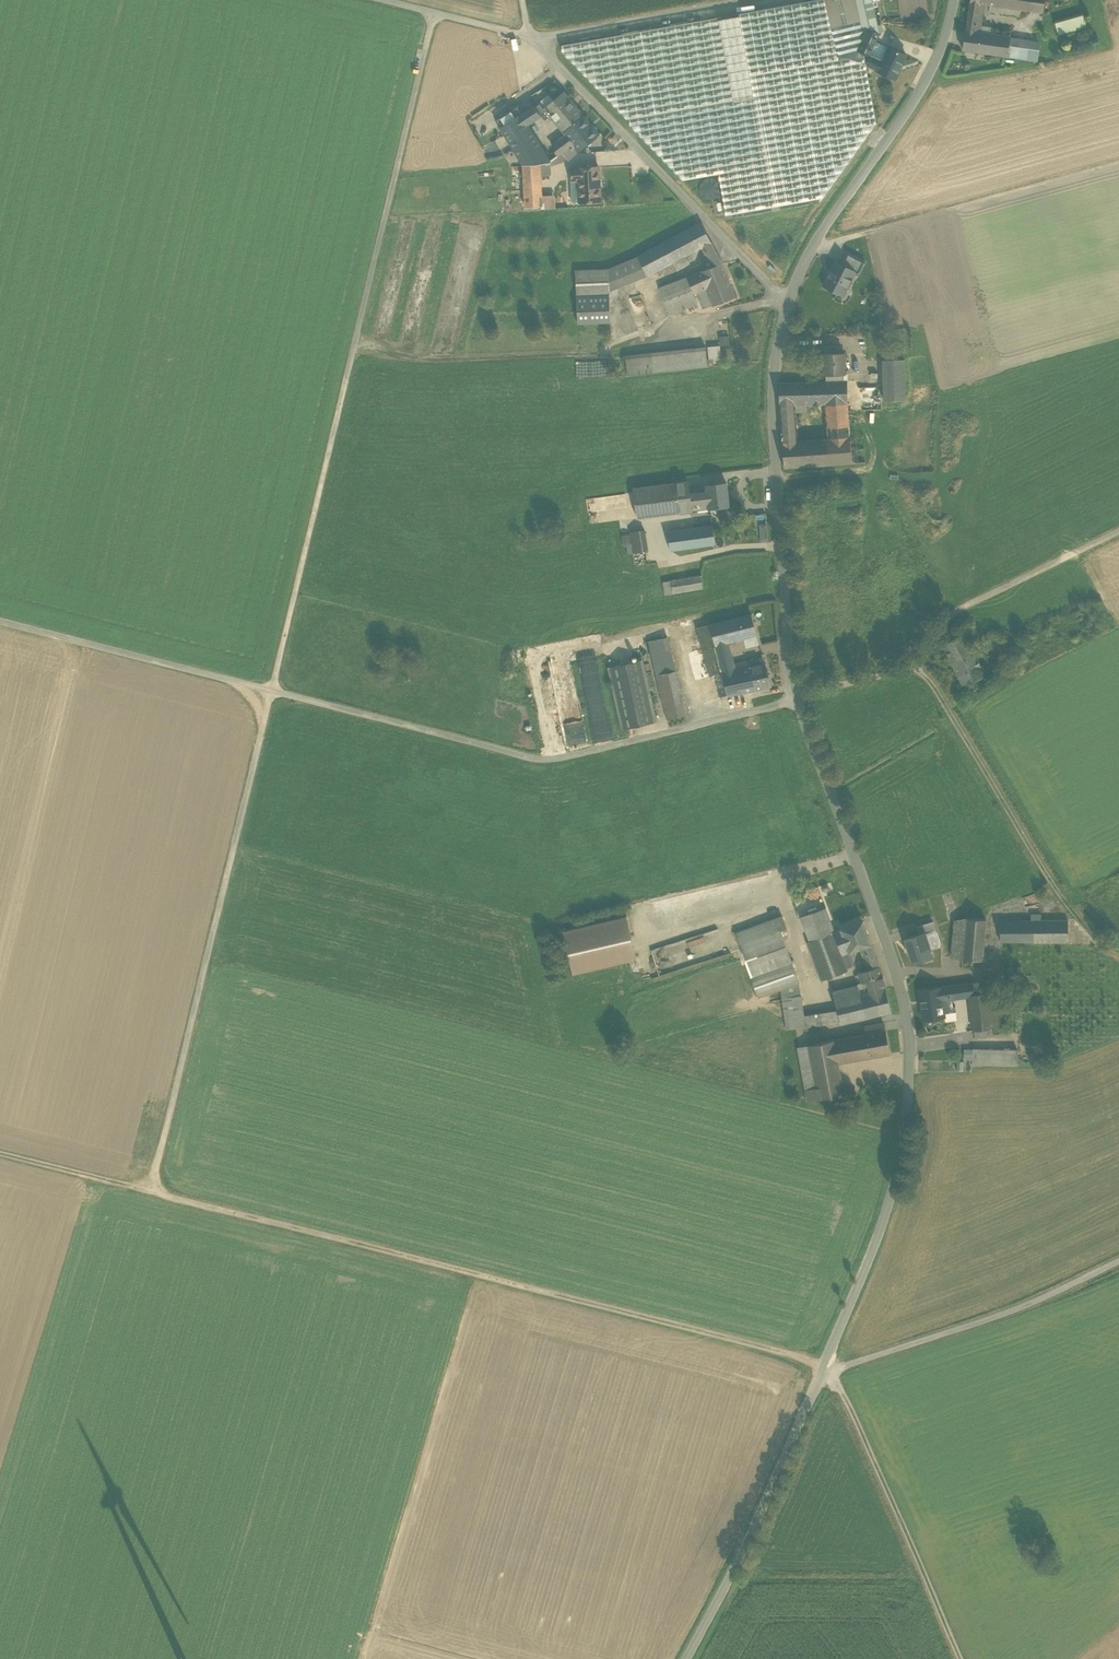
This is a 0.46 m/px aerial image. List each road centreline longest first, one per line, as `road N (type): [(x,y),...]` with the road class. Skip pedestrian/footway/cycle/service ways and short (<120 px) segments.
road 1 (track): [(435,13),(151,1192),(825,1363)]
road 2 (tertiary): [(686,1658),(825,1363),(894,1197),(907,1132),(911,1030),(897,972),(797,701)]
road 3 (unclassified): [(797,701),(535,759),(0,622)]
road 4 (track): [(1118,950),(1065,904),(922,673),(912,668),(796,696)]
road 5 (track): [(355,344),(427,360),(599,353),(715,315),(788,303)]
road 6 (tertiary): [(797,701),(771,397),(788,303)]
road 7 (unclassified): [(529,36),(788,303)]
road 8 (tertiary): [(788,303),(822,232),(929,74),(954,0)]
road 9 (track): [(825,1363),(961,1658)]
road 10 (track): [(1118,1261),(1019,1308),(842,1366),(825,1363)]
road 11 (track): [(1118,531),(957,611),(912,668)]
road 12 (residential): [(747,0),(529,36)]
road 13 (track): [(151,1192),(0,1154)]
road 14 (unclassified): [(529,36),(387,0)]
road 15 (track): [(1065,904),(999,907),(990,976)]

